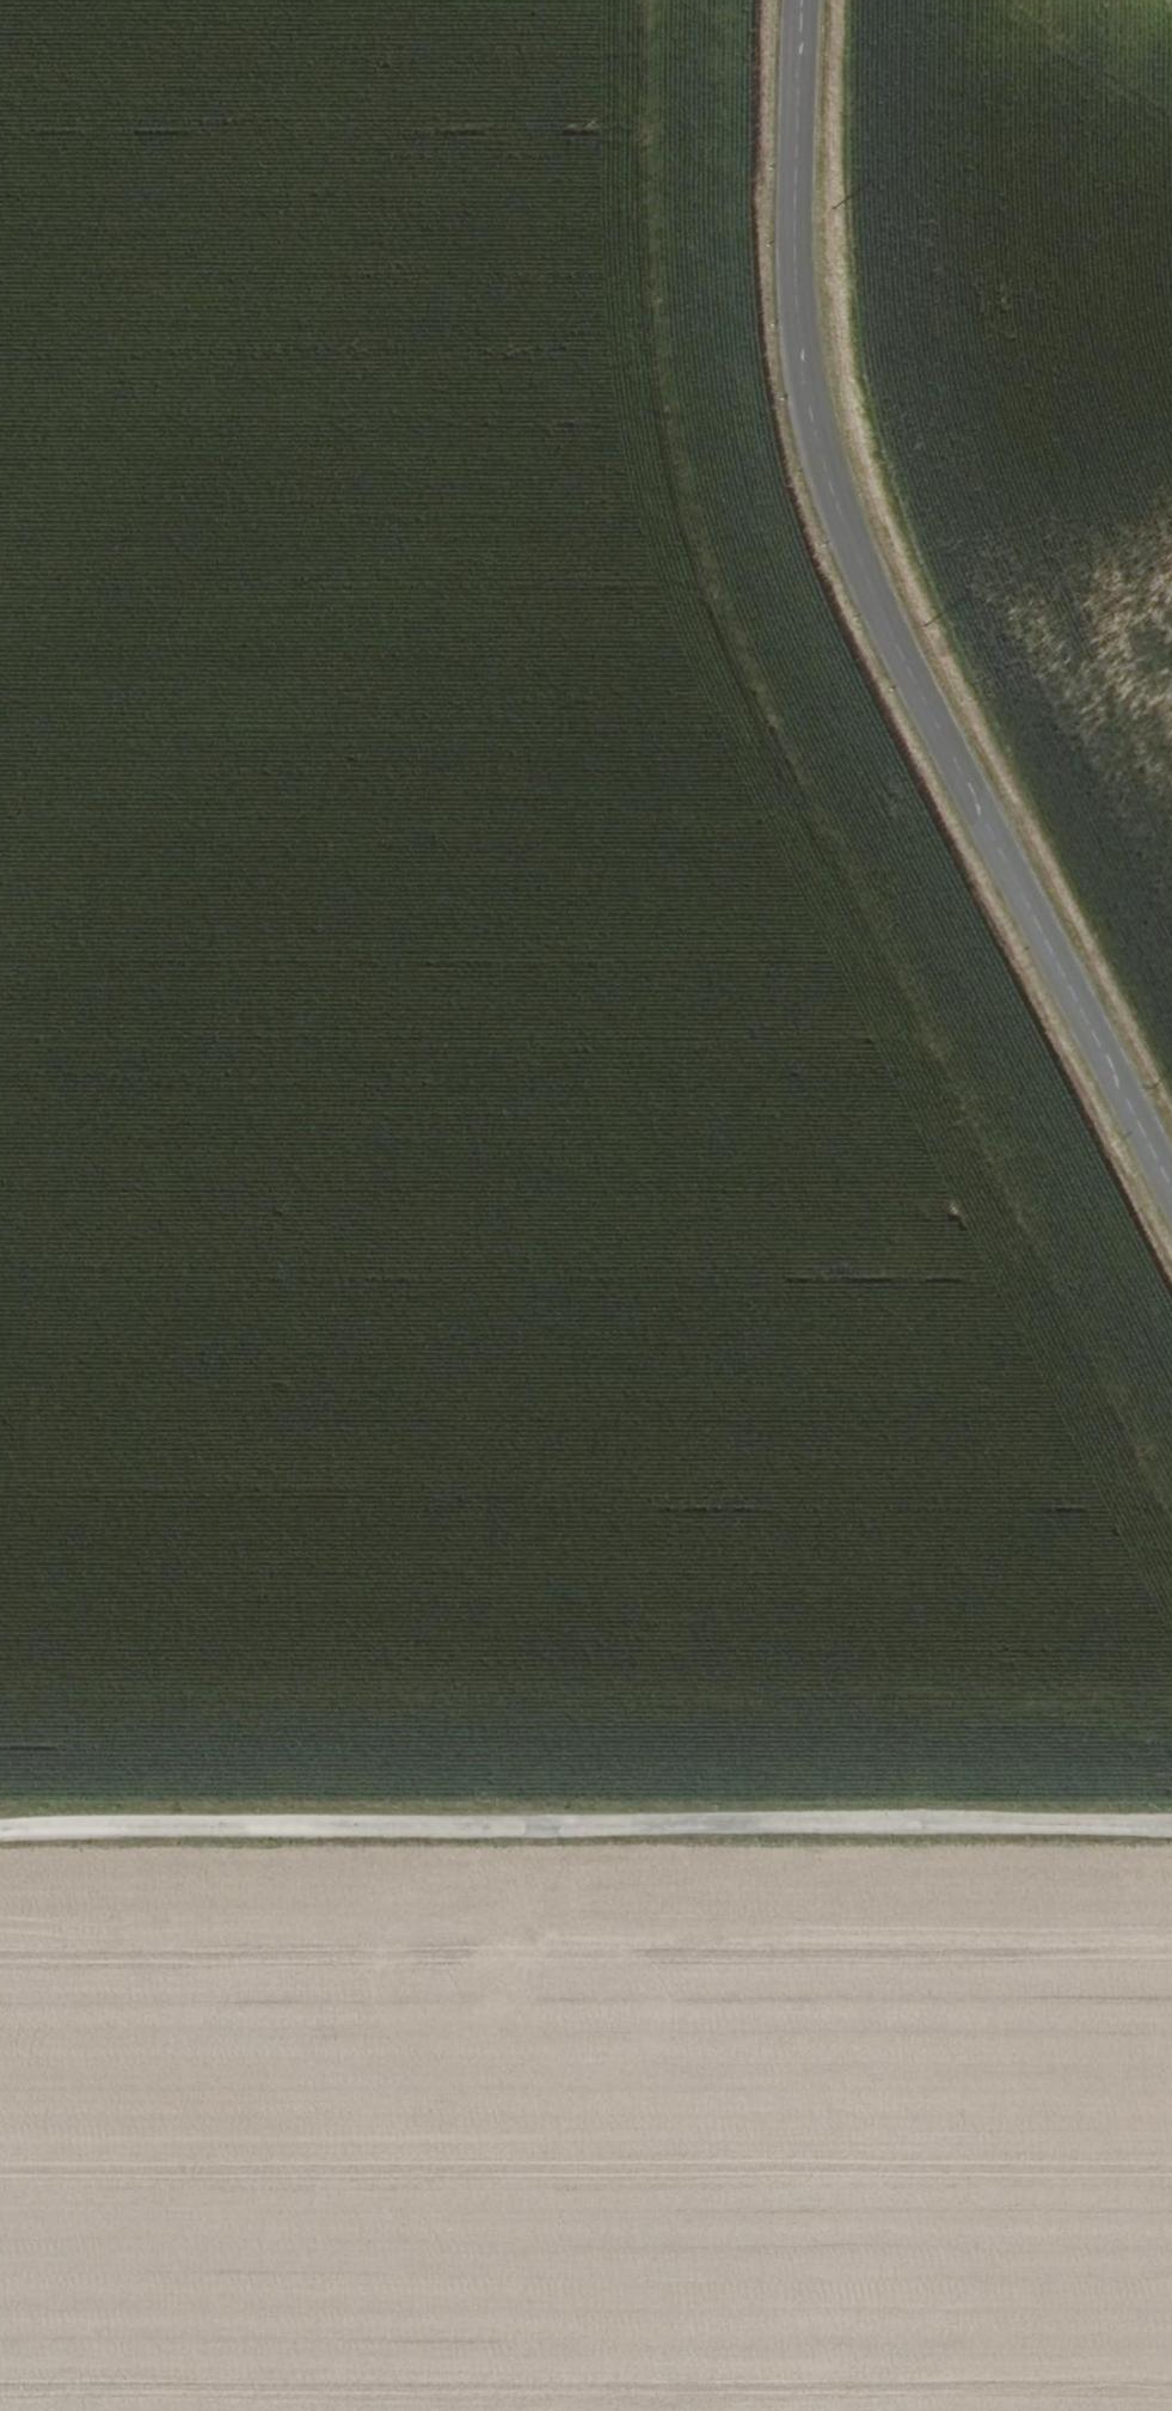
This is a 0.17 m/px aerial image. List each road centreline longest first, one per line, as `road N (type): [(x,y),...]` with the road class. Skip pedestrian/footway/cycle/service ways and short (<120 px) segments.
road 1 (tertiary): [(1171,1217),(947,777),(809,470),(782,344),(781,0)]
road 2 (track): [(1171,1831),(0,1831)]

